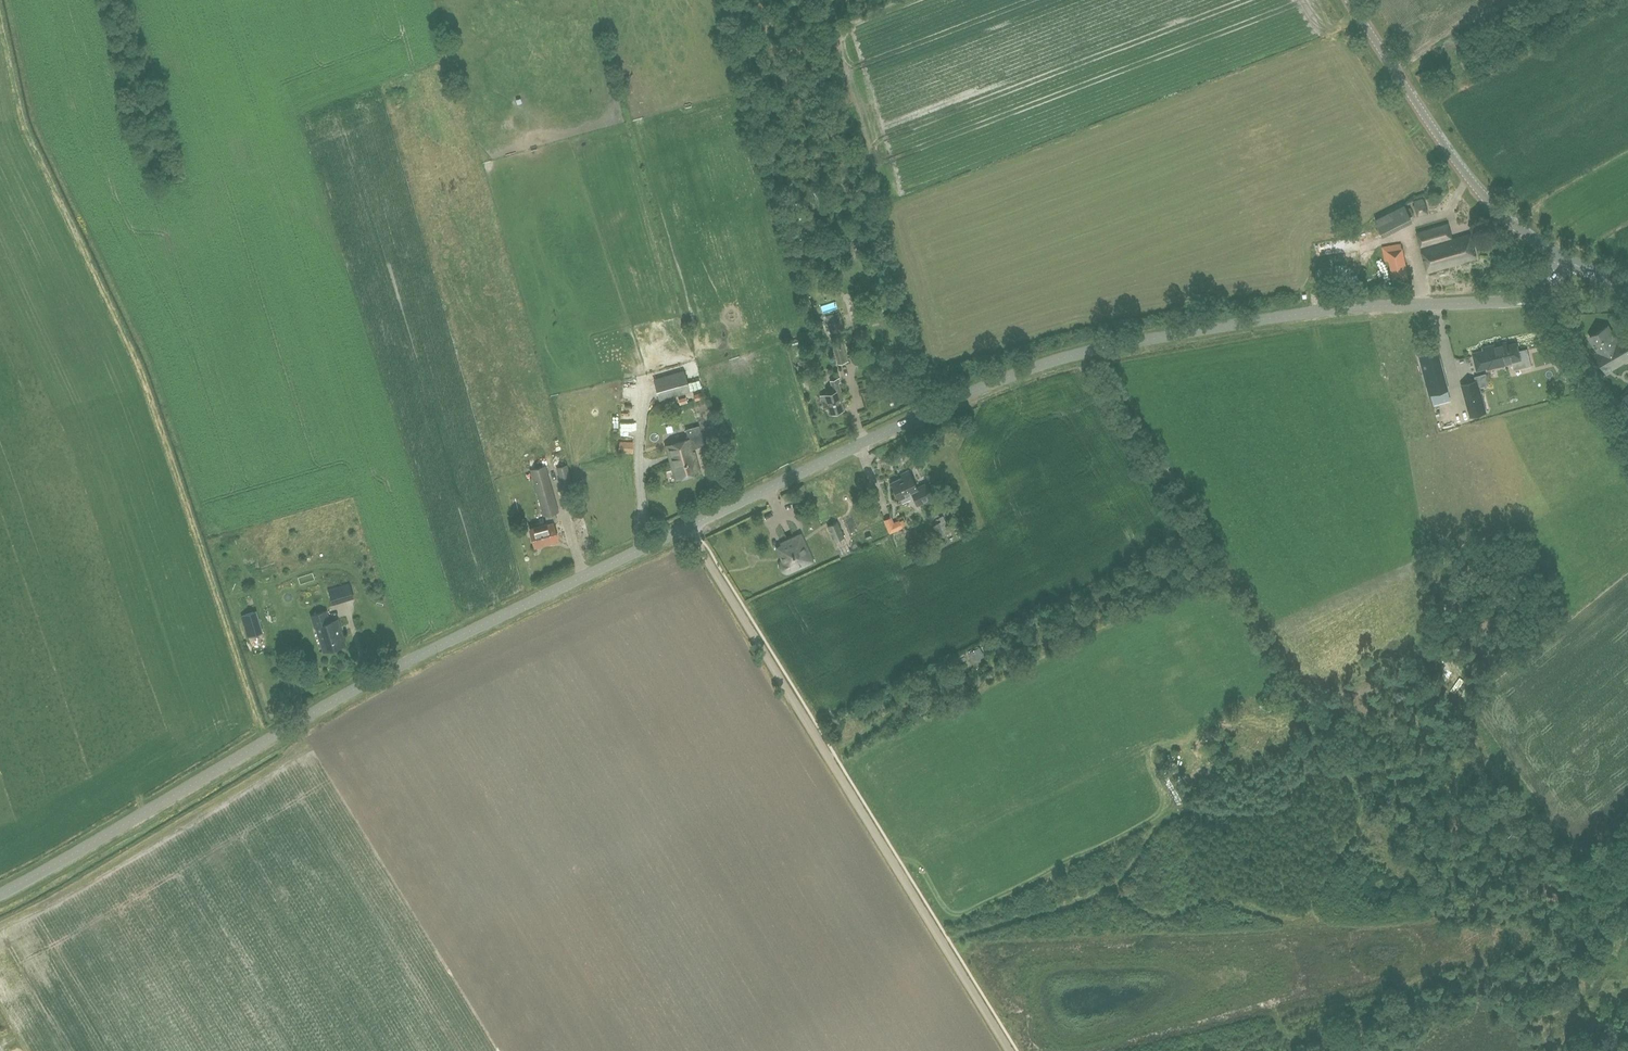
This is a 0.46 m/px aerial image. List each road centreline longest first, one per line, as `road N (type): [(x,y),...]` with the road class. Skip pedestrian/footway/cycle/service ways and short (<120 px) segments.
road 1 (tertiary): [(0,894),(370,681),(993,382),(1100,348),(1222,326),(1356,308),(1510,303),(1543,291)]
road 2 (track): [(1009,1050),(690,525)]
road 3 (tertiary): [(1566,260),(1480,192),(1350,0)]
road 4 (unclassified): [(1627,426),(1543,291)]

